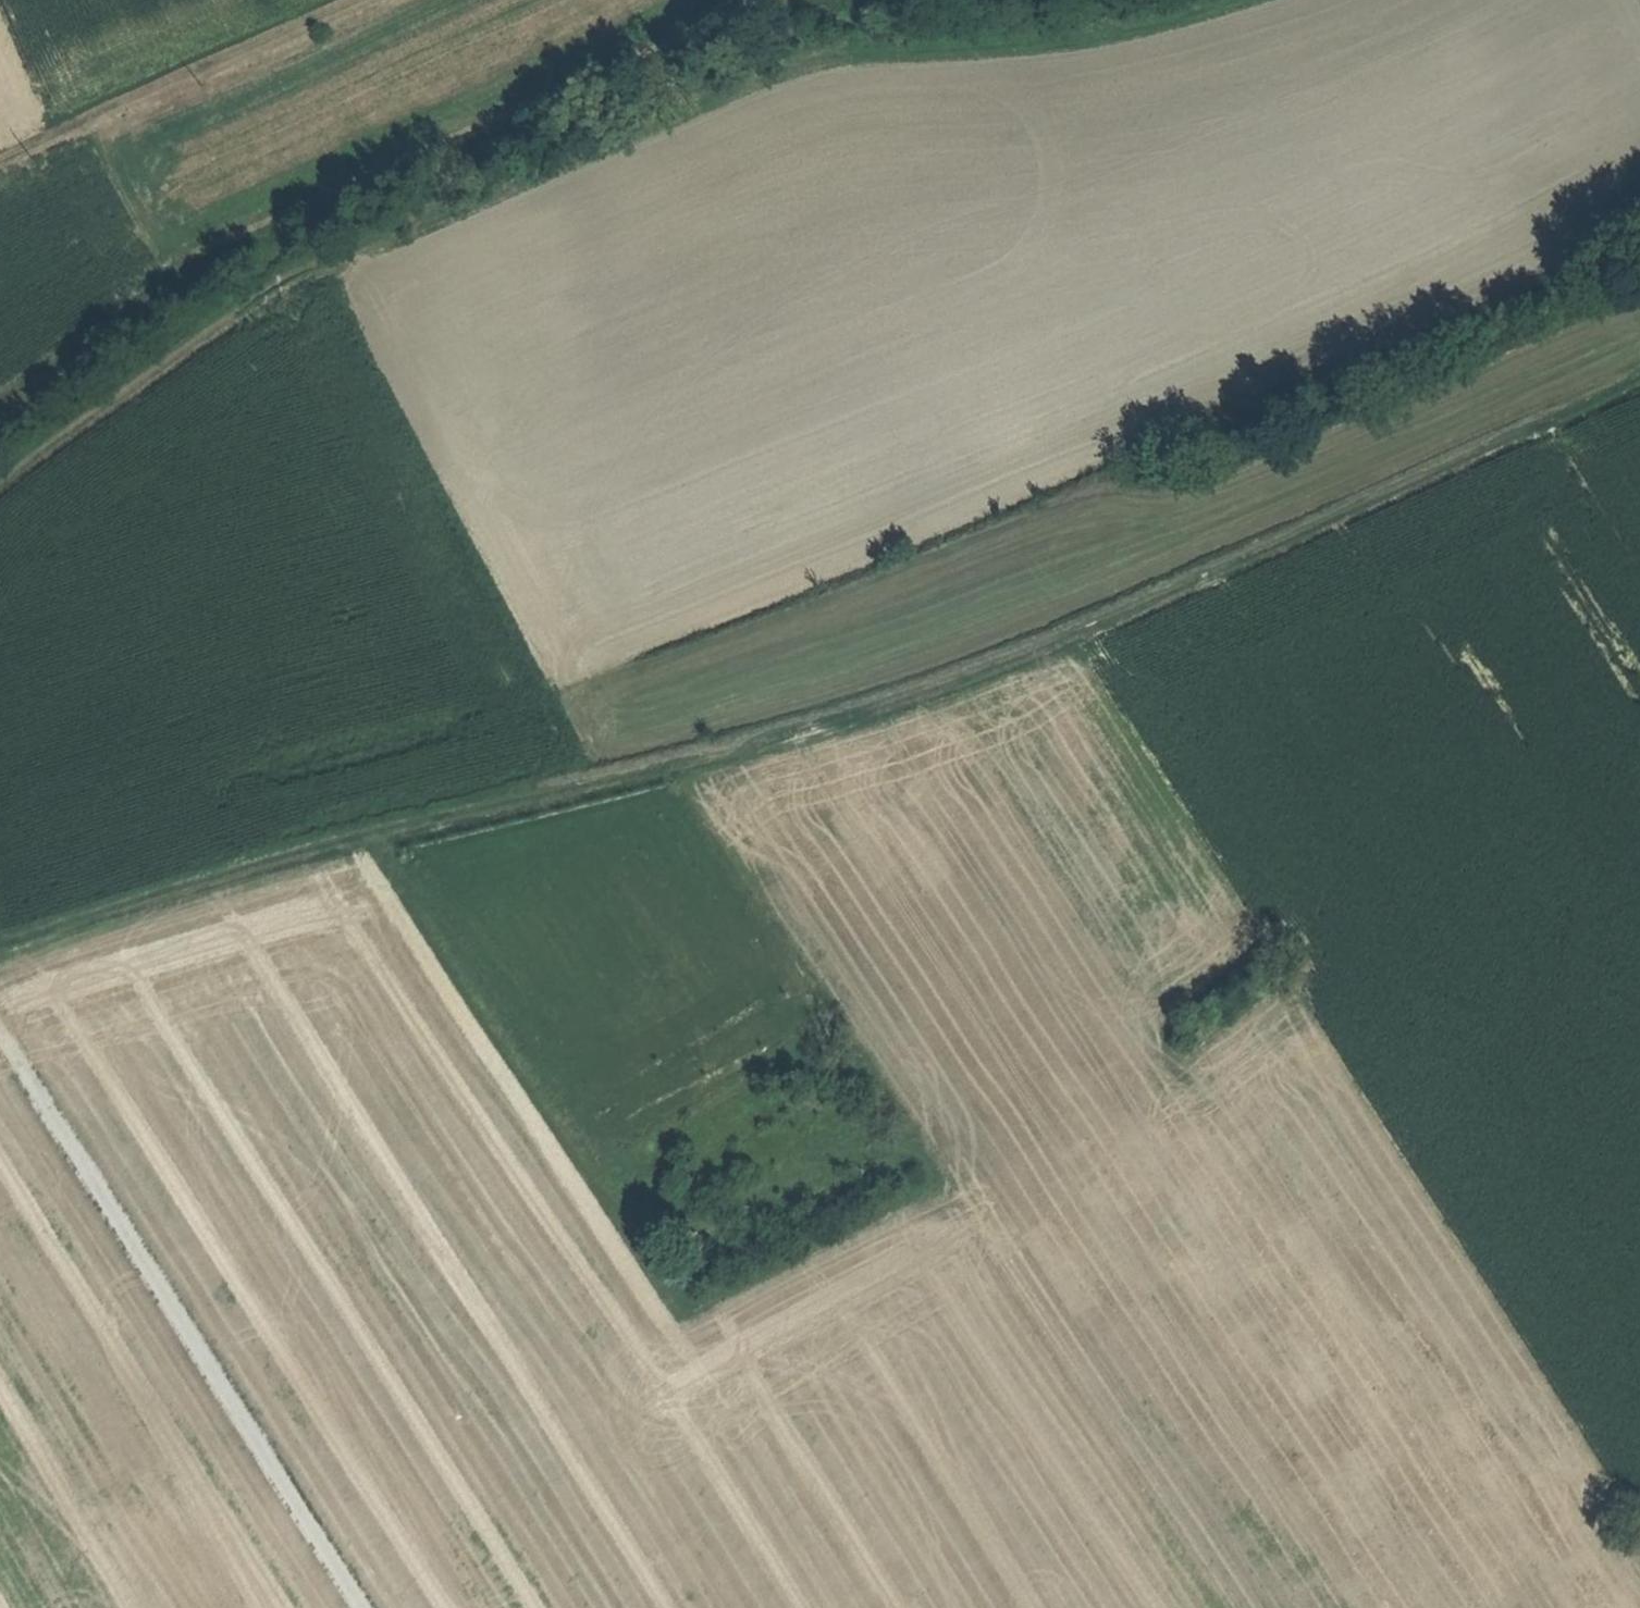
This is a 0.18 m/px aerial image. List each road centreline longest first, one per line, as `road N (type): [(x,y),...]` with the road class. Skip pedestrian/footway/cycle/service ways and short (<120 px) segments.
road 1 (track): [(1639,378),(1116,617),(967,677),(753,745),(293,858),(0,948)]
road 2 (track): [(0,1022),(368,1607)]
road 3 (track): [(373,0),(47,135)]

